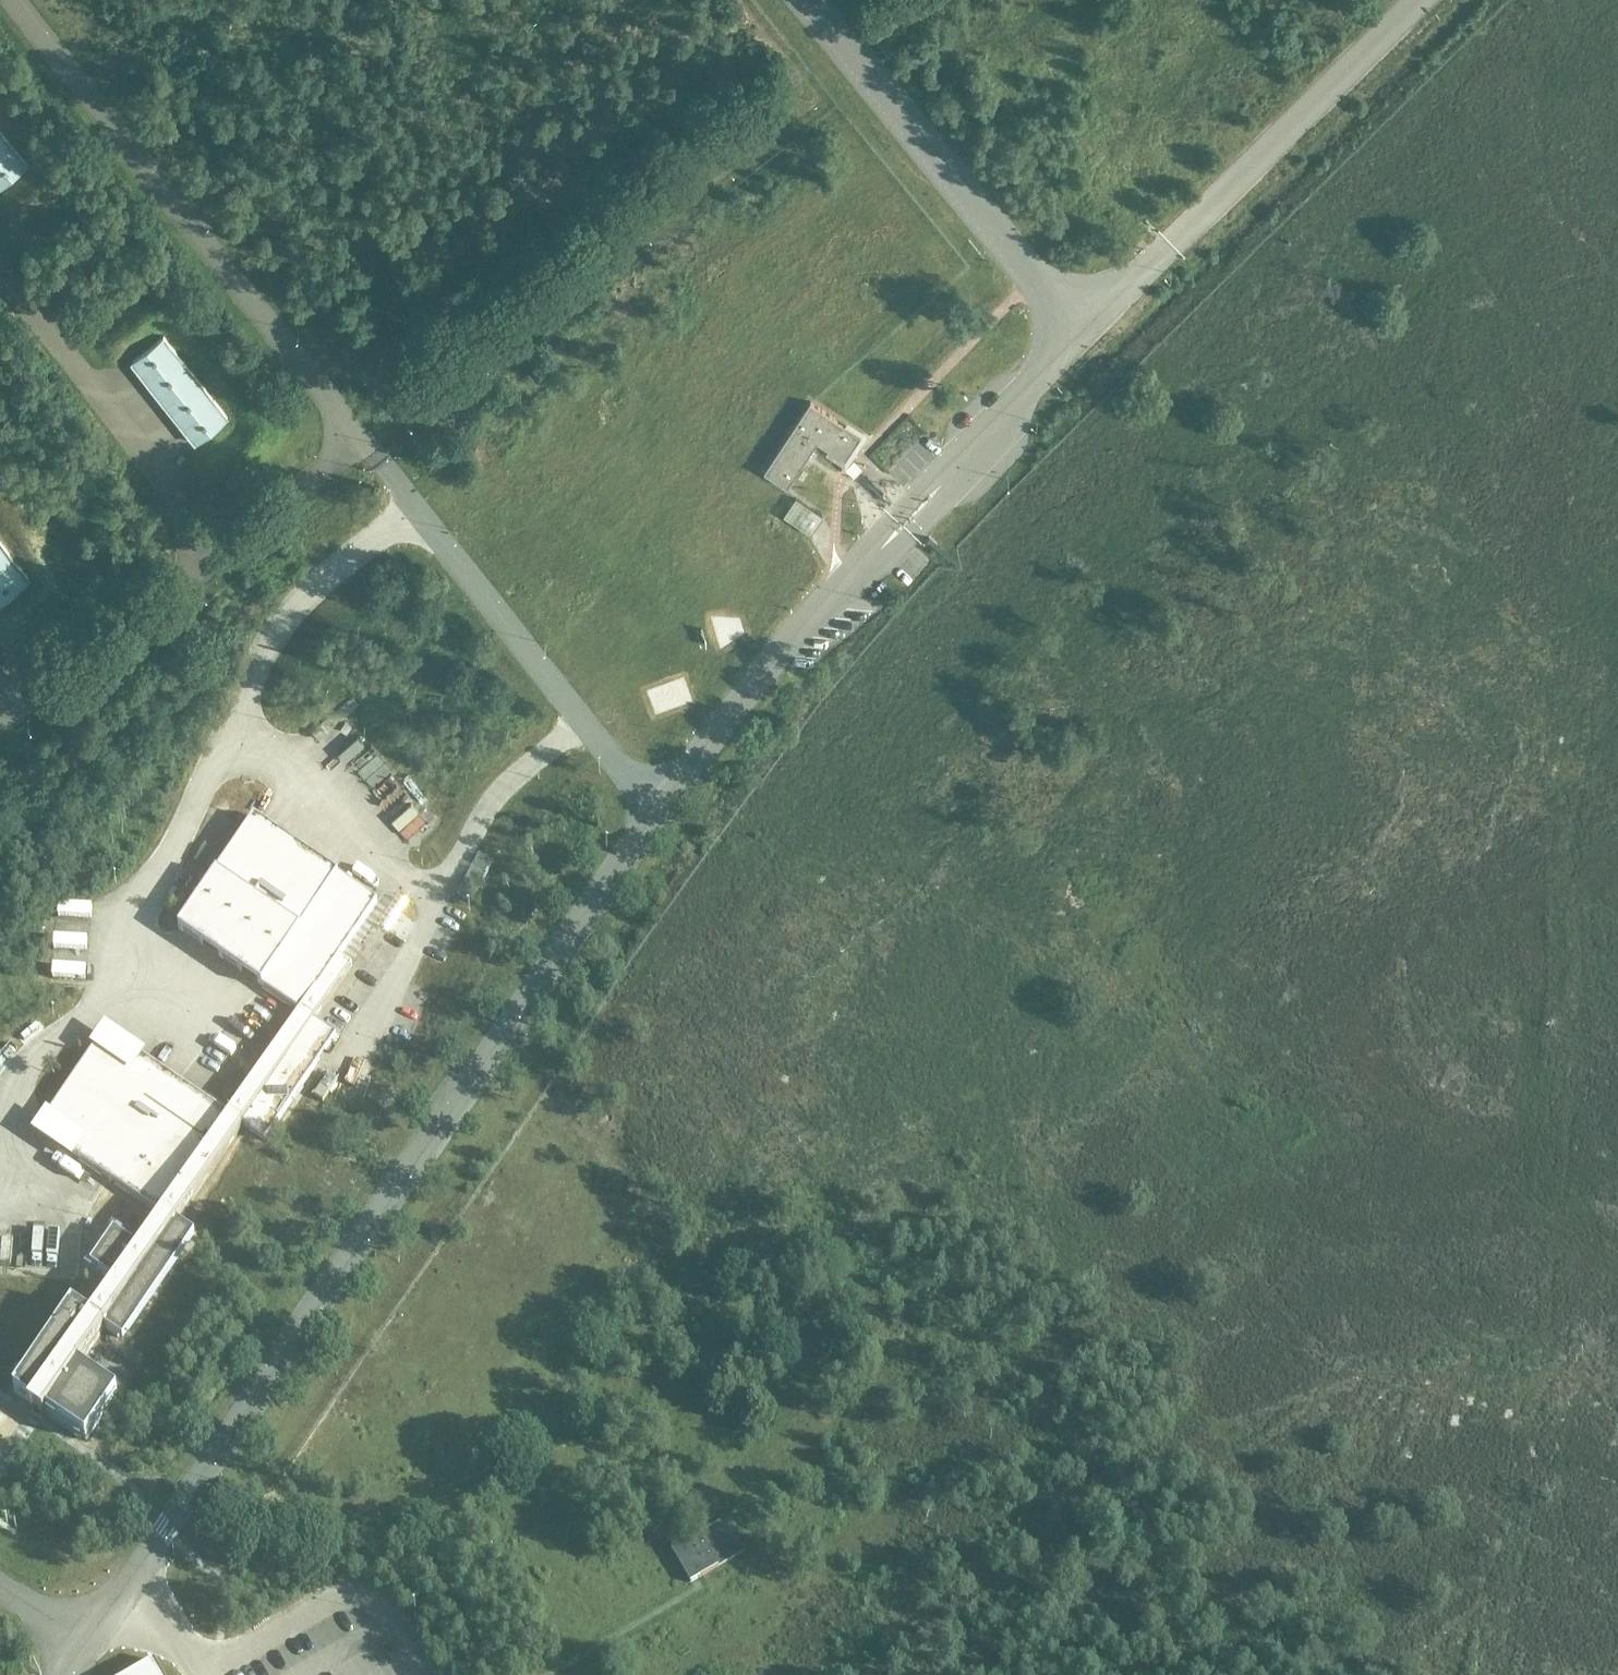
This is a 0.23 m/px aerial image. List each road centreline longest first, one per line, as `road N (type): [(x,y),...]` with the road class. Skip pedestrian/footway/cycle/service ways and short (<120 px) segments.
road 1 (unclassified): [(203,1674),(152,1614),(138,1565),(656,813),(744,696),(1080,333)]
road 2 (unclassified): [(1080,333),(1423,0)]
road 3 (unclassified): [(842,40),(1080,333)]

